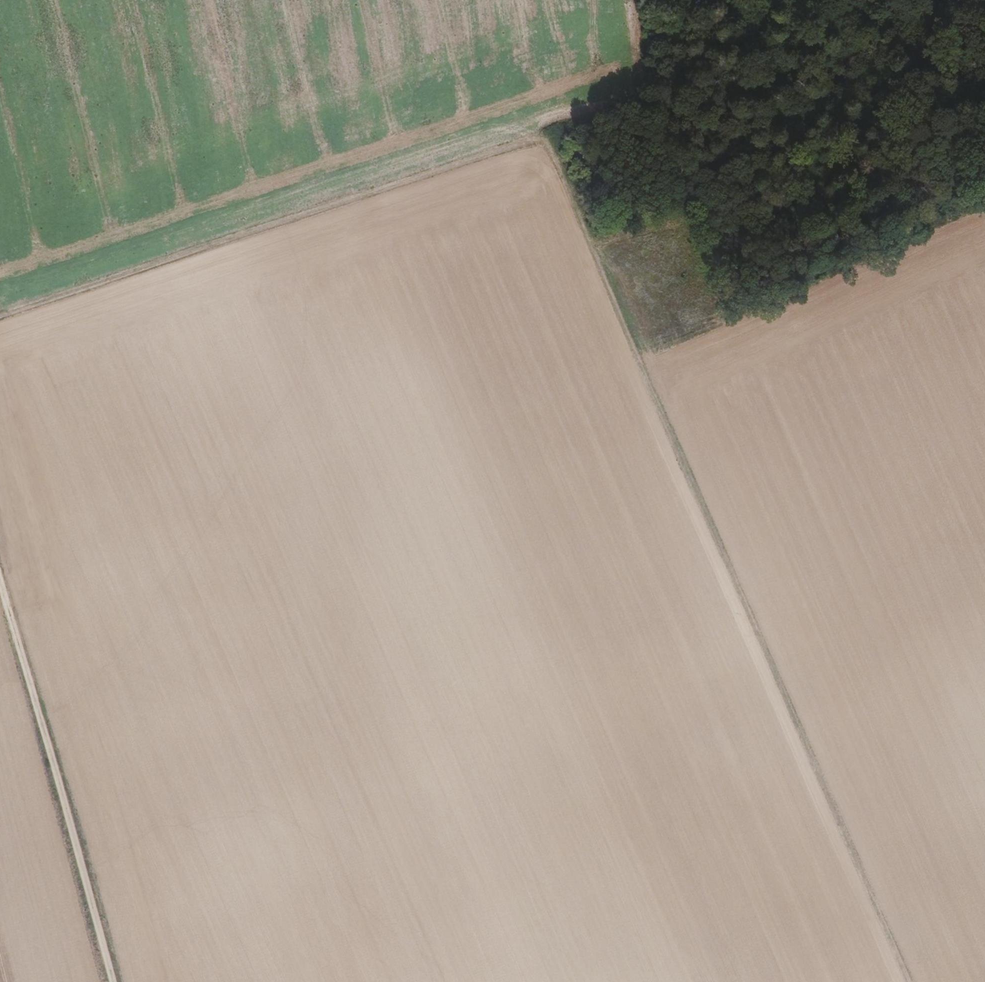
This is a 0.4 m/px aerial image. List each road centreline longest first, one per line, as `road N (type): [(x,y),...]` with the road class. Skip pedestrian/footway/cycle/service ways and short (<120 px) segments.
road 1 (track): [(0,317),(529,141),(549,144),(907,981)]
road 2 (track): [(0,585),(112,981)]

